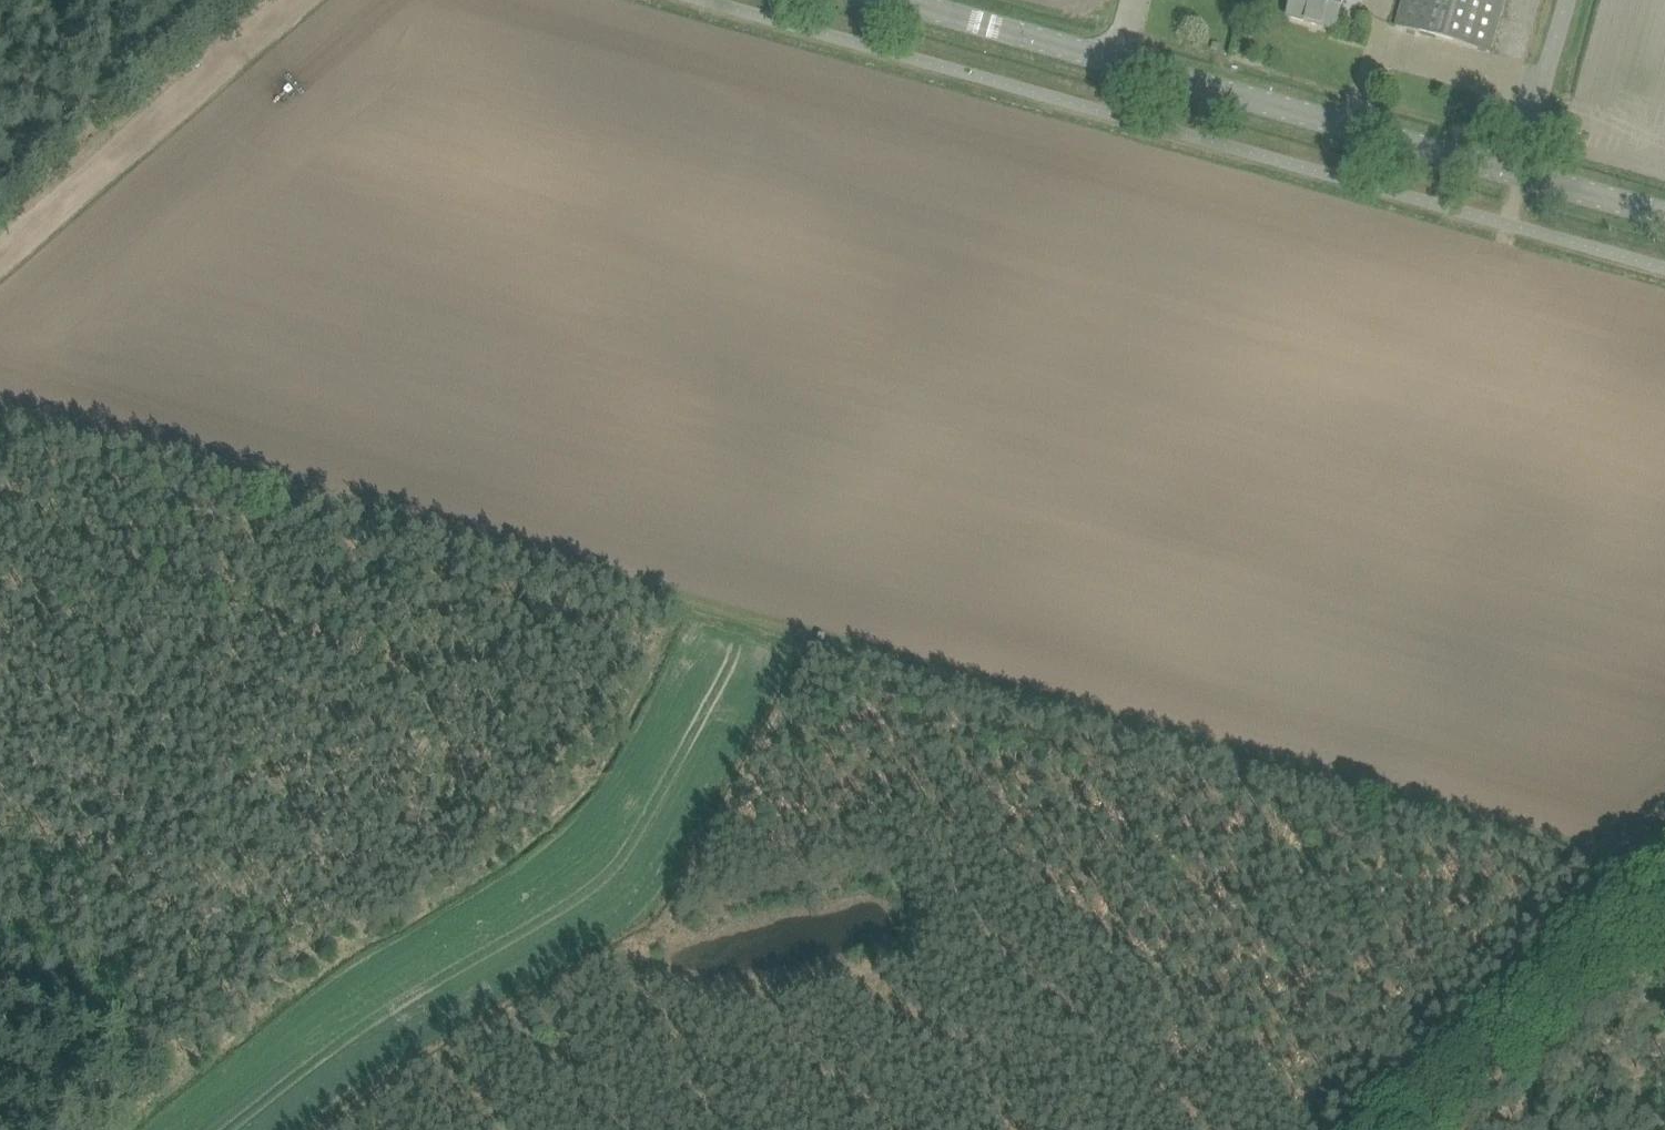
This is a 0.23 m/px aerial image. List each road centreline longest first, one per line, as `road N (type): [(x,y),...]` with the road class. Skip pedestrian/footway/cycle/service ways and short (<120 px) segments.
road 1 (tertiary): [(1664,214),(899,0)]
road 2 (track): [(0,252),(283,0)]
road 3 (track): [(1398,1129),(1664,886)]
road 4 (track): [(1567,0),(1519,174)]

